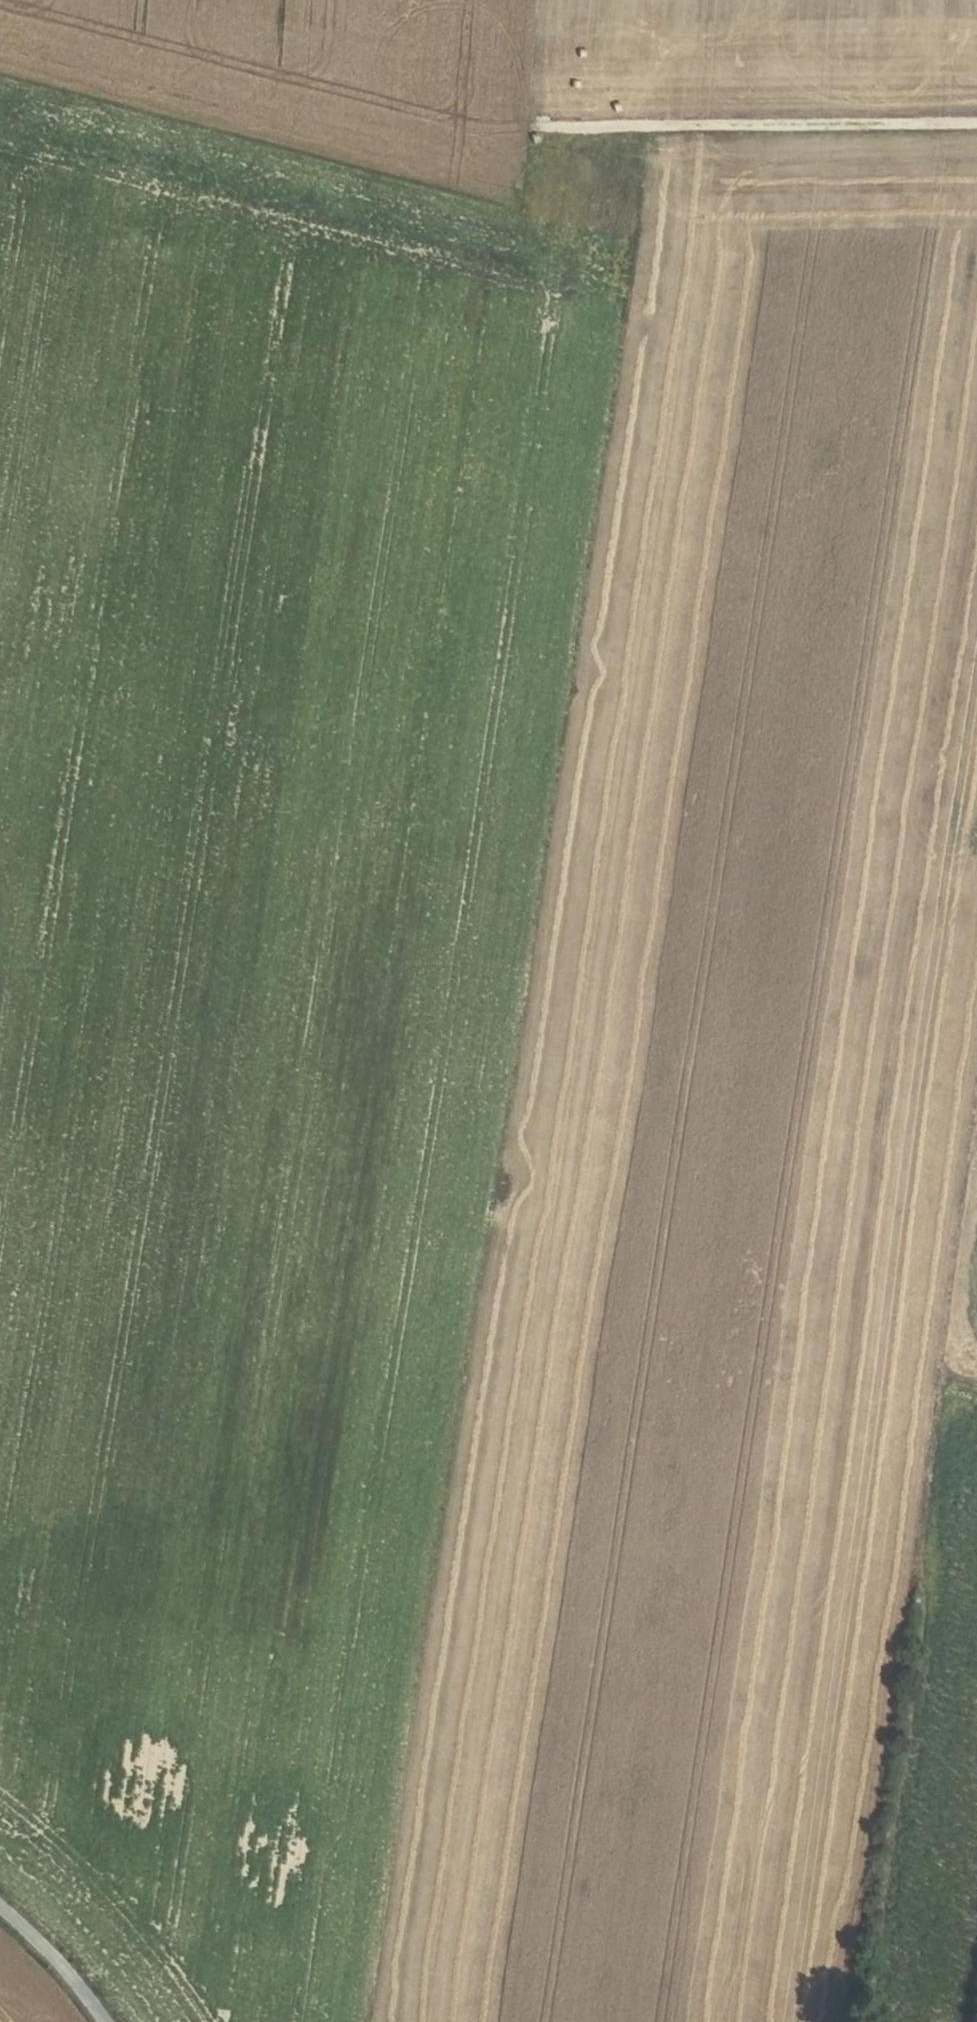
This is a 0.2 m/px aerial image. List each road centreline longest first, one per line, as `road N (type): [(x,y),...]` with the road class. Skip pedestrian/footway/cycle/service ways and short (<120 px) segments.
road 1 (track): [(548,126),(976,122)]
road 2 (unclassified): [(101,2021),(77,1988),(0,1927)]

